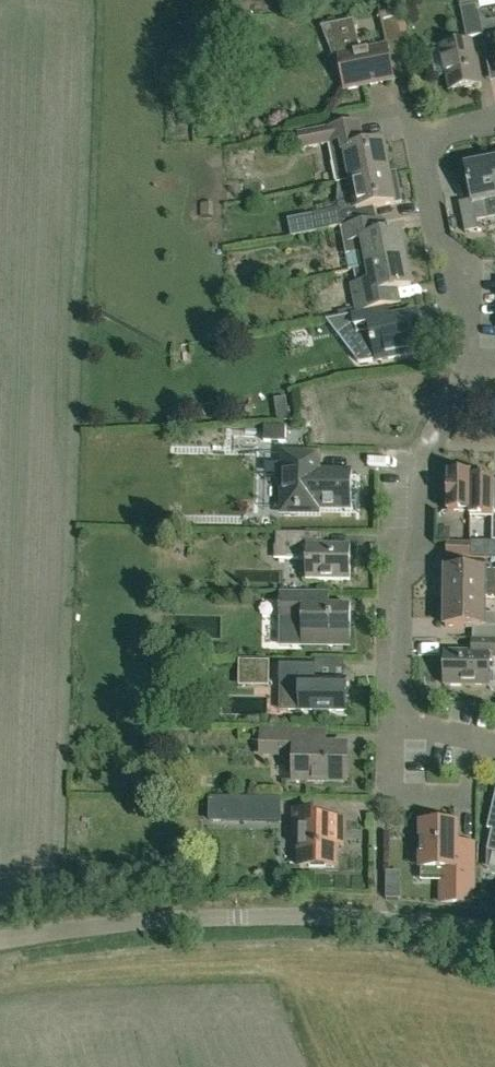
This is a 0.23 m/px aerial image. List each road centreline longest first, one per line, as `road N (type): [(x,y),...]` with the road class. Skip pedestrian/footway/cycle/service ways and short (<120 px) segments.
road 1 (unclassified): [(0,940),(237,918),(494,933)]
road 2 (residential): [(494,766),(385,752),(380,724),(404,504),(435,422),(465,397)]
road 3 (residential): [(465,397),(480,349),(427,142),(494,120)]

